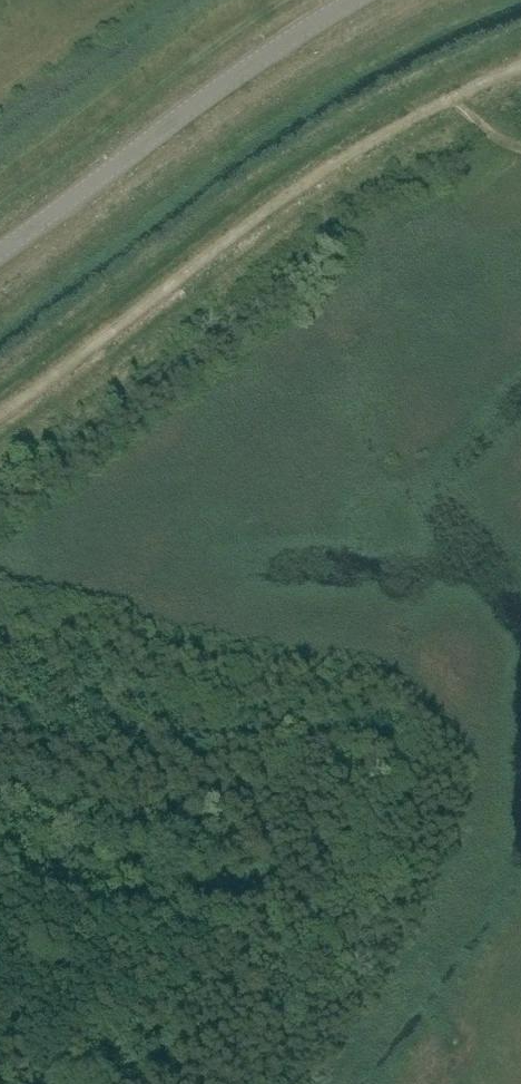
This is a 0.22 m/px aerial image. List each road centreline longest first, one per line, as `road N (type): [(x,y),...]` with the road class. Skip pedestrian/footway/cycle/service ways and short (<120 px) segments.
road 1 (unclassified): [(349,0),(242,67),(0,252)]

